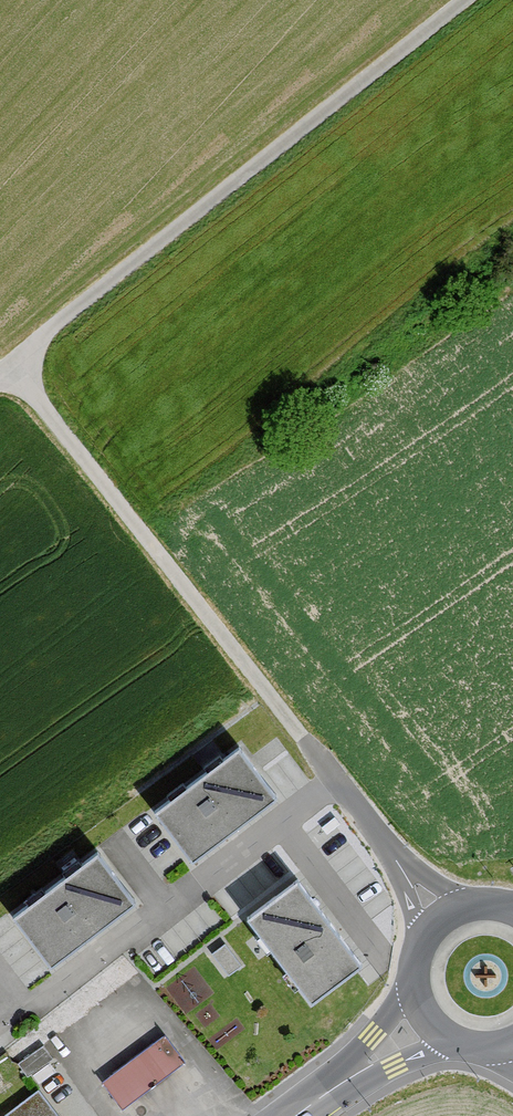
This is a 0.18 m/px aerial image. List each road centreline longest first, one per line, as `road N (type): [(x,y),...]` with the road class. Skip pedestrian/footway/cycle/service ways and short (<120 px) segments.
road 1 (track): [(462,0),(0,372)]
road 2 (track): [(5,367),(303,736)]
road 3 (primary): [(505,912),(454,910),(427,928),(409,957),(408,992)]

